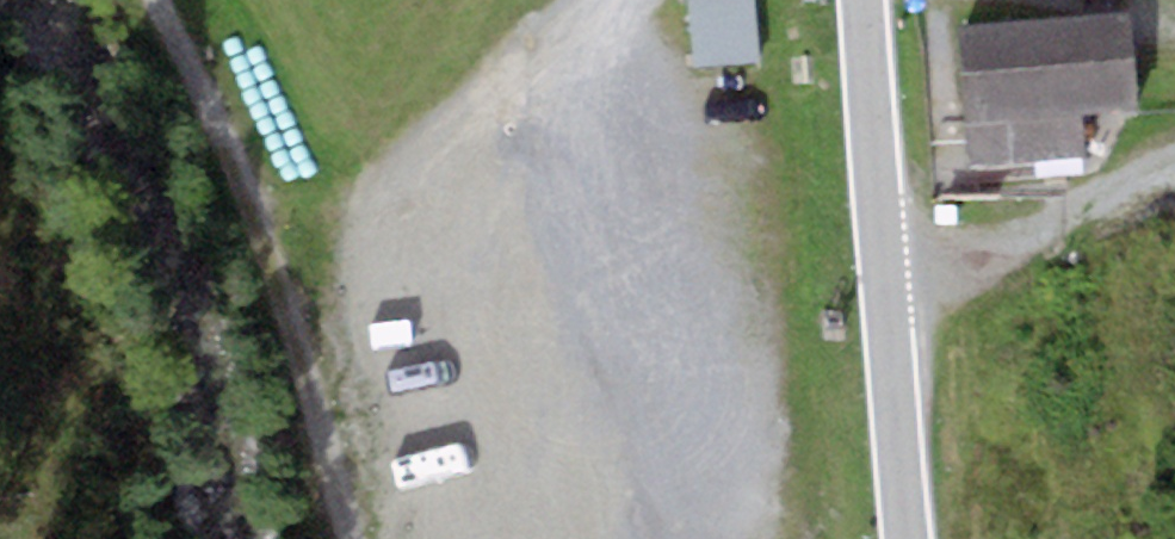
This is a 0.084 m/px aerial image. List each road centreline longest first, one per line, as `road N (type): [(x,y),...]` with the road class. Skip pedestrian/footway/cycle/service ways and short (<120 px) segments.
road 1 (secondary): [(907,538),(862,0)]
road 2 (track): [(262,203),(594,0)]
road 3 (track): [(354,538),(262,203)]
road 4 (track): [(887,301),(1174,167)]
road 5 (track): [(262,203),(159,0)]

